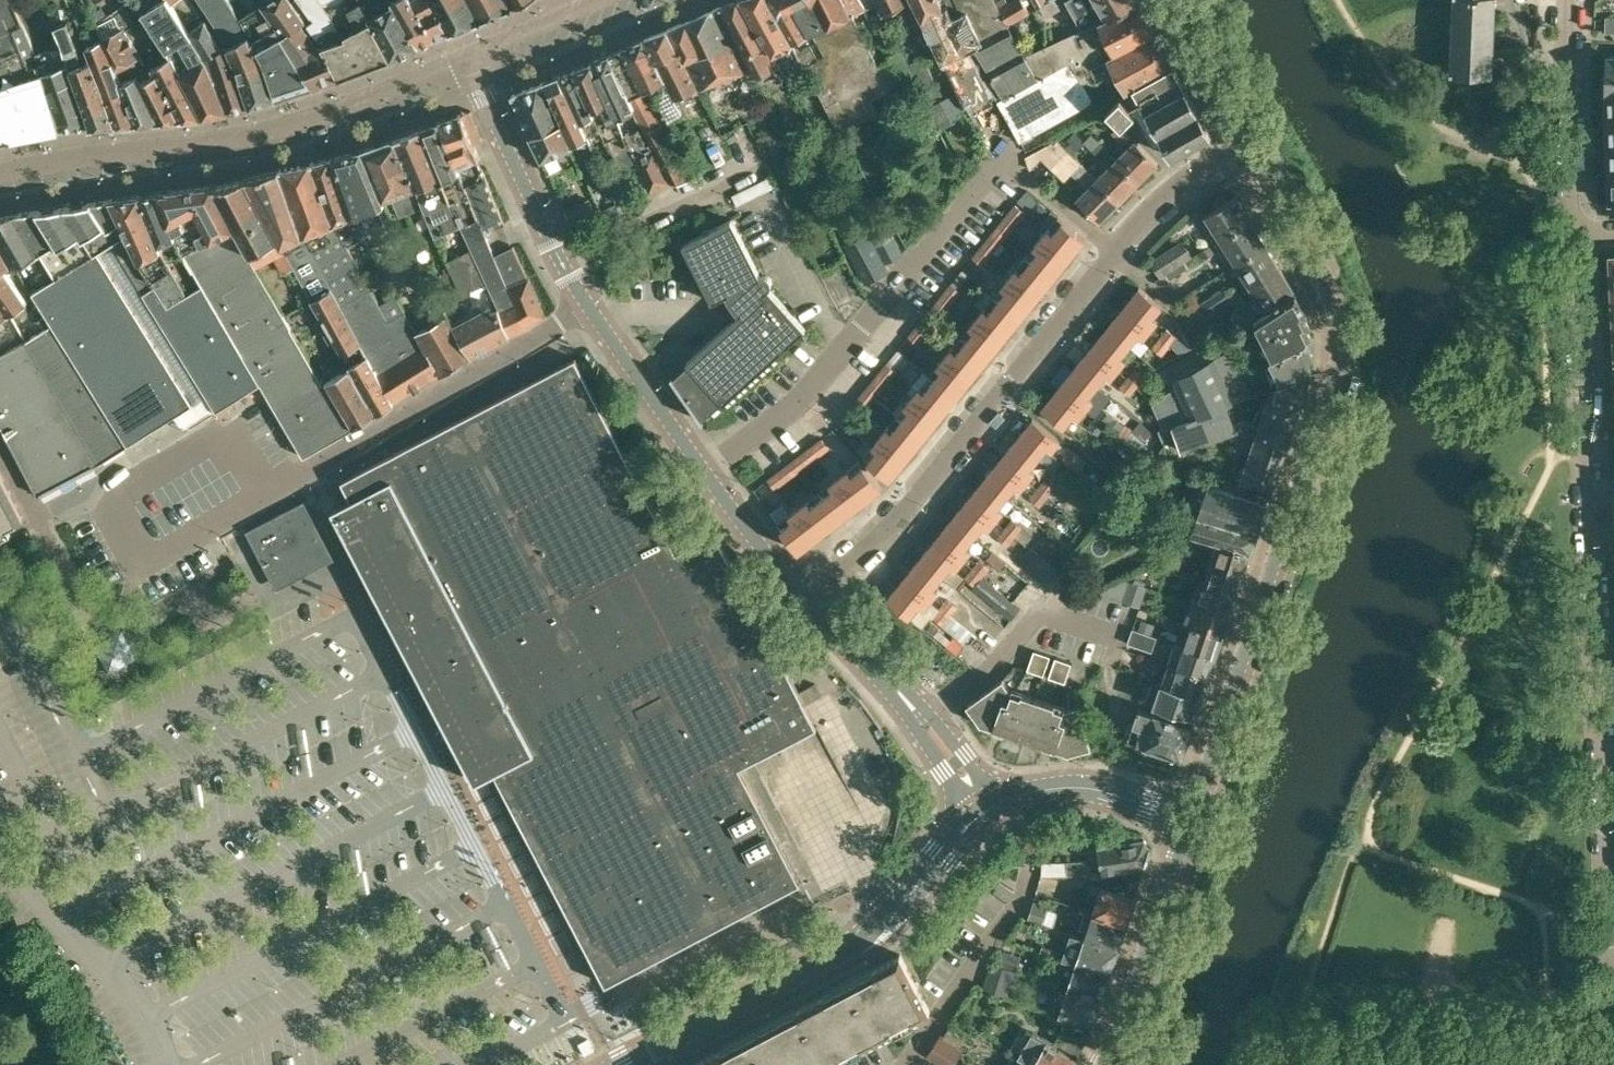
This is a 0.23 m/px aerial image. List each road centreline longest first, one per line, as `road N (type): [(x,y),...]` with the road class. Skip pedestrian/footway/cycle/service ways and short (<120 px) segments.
road 1 (residential): [(1611,975),(1570,232)]
road 2 (tertiary): [(1195,819),(1344,342),(1334,302),(1245,136)]
road 3 (residential): [(1245,136),(1170,189),(903,520),(806,602)]
road 4 (residential): [(470,60),(296,124),(0,173)]
road 5 (residential): [(978,815),(872,930),(624,1064)]
road 6 (residential): [(707,473),(808,390),(1004,157)]
road 7 (residential): [(269,489),(588,306)]
road 8 (tertiary): [(1105,1064),(1195,819)]
road 9 (residential): [(474,78),(588,306)]
road 10 (unclassified): [(907,1064),(1023,898),(1031,869)]
road 11 (residential): [(1570,232),(1567,0)]
road 12 (residential): [(588,306),(707,473)]
road 13 (residential): [(1195,819),(1088,788),(997,803)]
road 14 (residential): [(806,602),(921,717)]
road 15 (residential): [(707,473),(806,602)]
road 16 (tertiary): [(1245,136),(1168,0)]
road 17 (residential): [(599,0),(470,60)]

